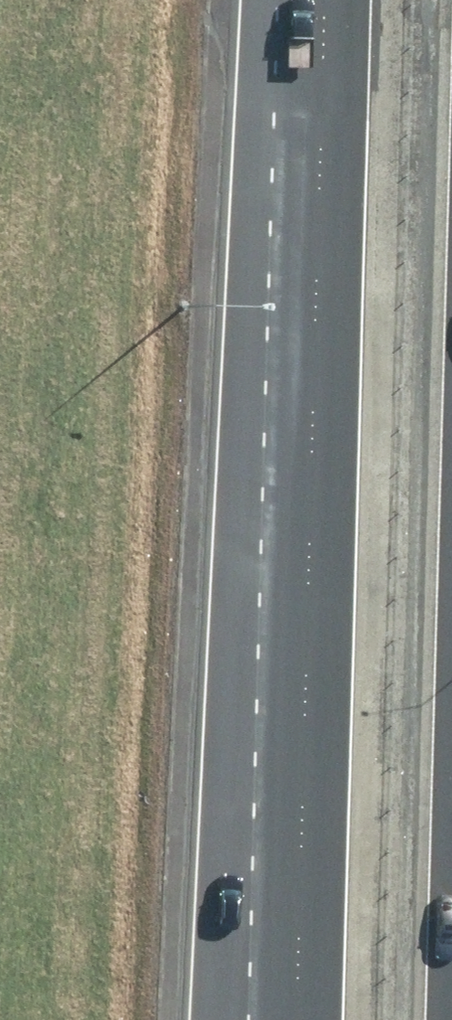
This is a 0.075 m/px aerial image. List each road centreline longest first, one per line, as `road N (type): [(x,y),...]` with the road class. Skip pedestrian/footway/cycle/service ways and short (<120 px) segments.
road 1 (motorway): [(246,1019),(315,247)]
road 2 (motorway): [(295,1019),(315,247)]
road 3 (motorway): [(315,247),(323,0)]

